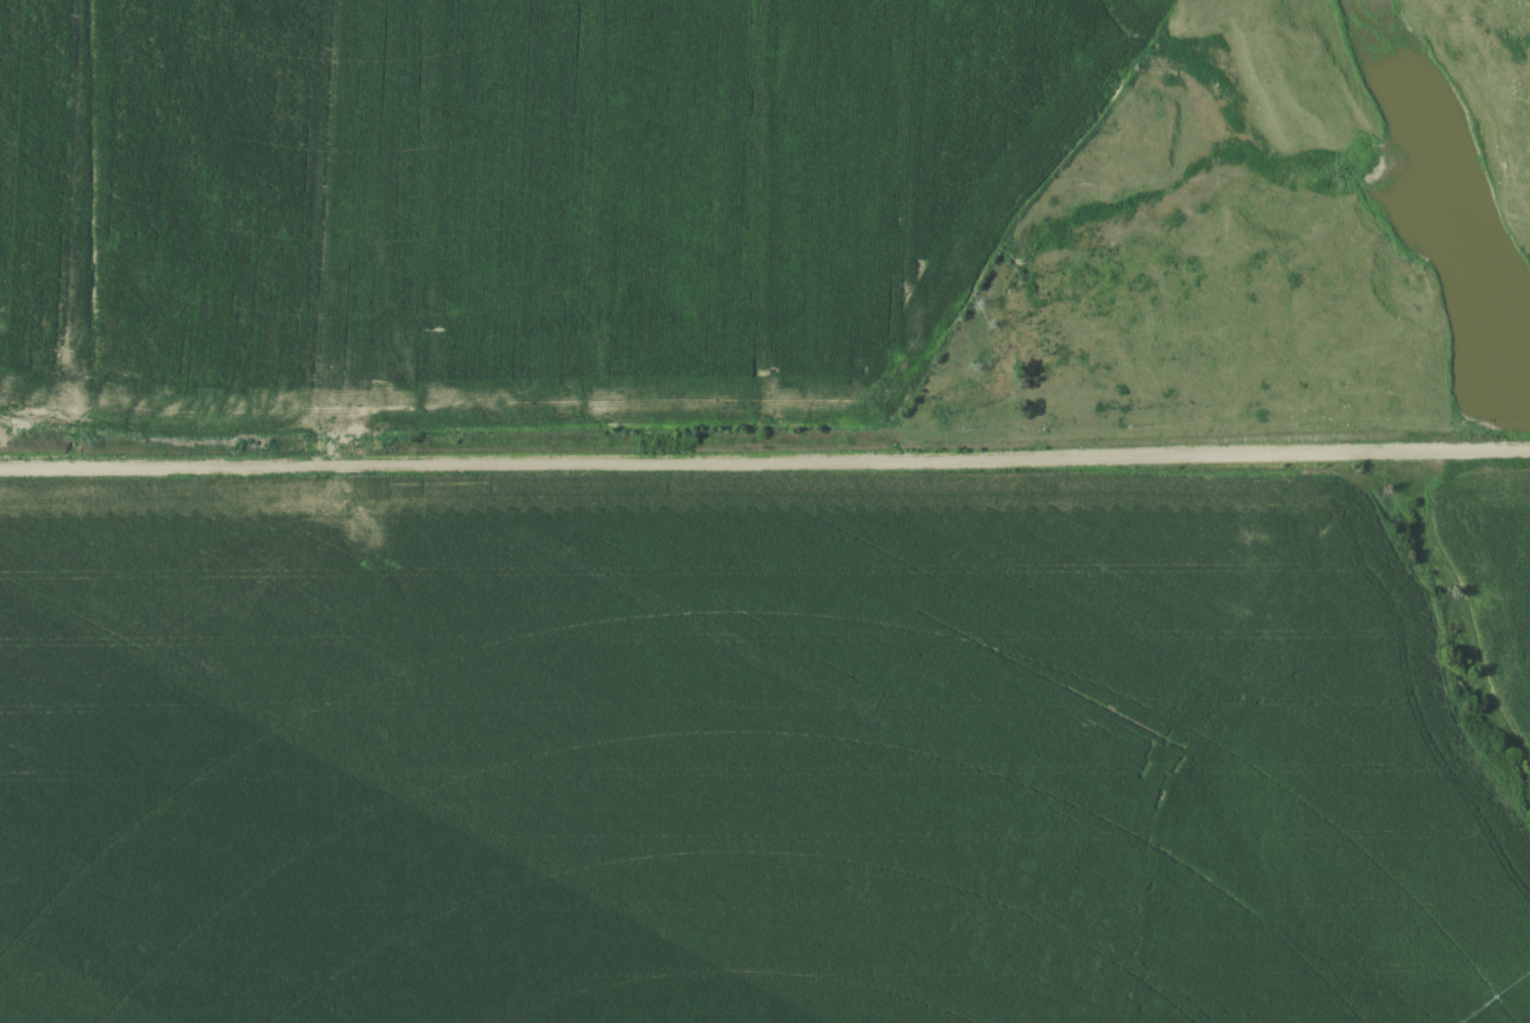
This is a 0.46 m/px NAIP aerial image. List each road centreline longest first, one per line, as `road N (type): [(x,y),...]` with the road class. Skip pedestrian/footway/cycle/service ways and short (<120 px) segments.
road 1 (residential): [(0,469),(1529,453)]

